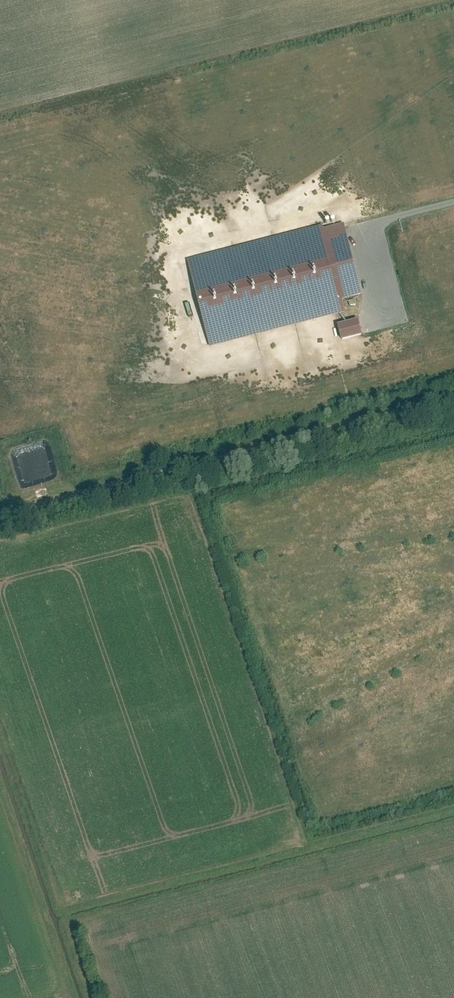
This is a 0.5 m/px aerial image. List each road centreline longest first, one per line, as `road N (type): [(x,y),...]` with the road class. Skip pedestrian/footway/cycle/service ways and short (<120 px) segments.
road 1 (track): [(453,400),(0,517)]

